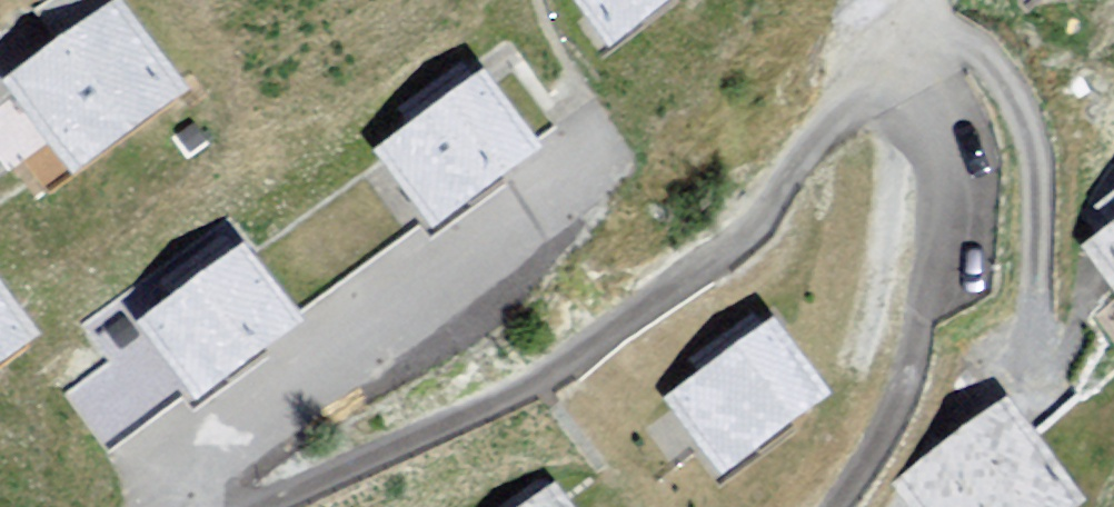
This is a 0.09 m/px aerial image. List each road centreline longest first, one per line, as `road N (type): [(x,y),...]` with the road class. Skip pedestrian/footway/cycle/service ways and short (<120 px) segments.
road 1 (residential): [(241,506),(397,437),(711,251),(886,56),(947,115),(943,227),(876,455),(837,506)]

